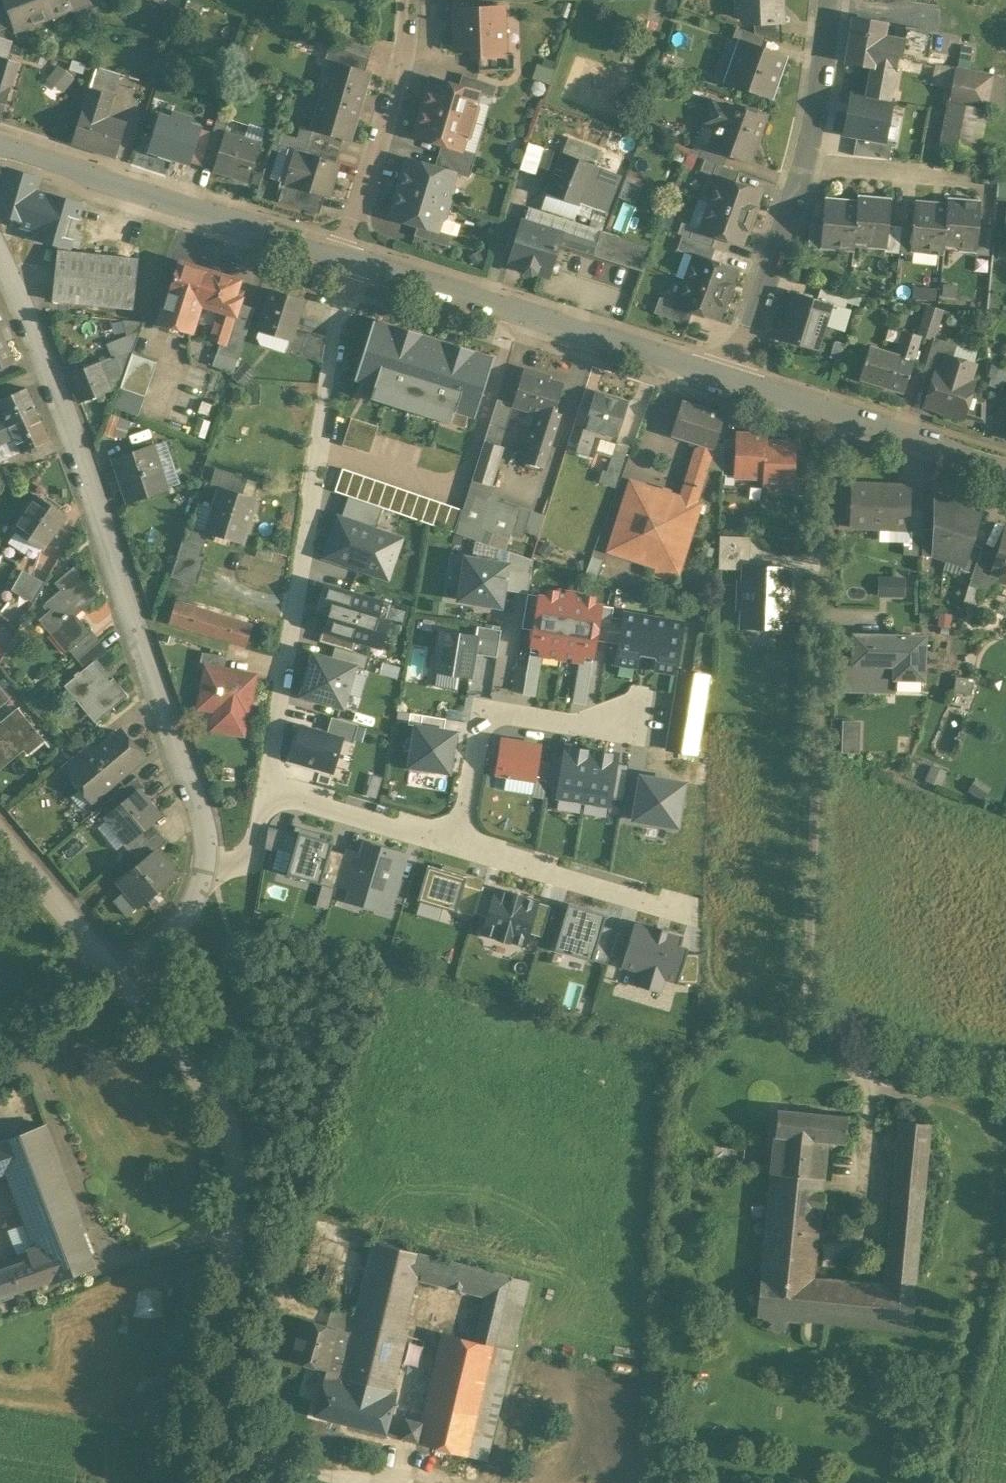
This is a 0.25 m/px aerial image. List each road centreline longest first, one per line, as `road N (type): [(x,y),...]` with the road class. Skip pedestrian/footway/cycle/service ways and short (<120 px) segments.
road 1 (residential): [(205,868),(201,815),(65,405),(0,254)]
road 2 (residential): [(120,980),(207,1090),(233,1146),(216,1482)]
road 3 (residential): [(268,787),(352,261)]
road 4 (track): [(933,1101),(974,1113),(990,1131),(994,1153),(949,1482)]
road 5 (secondary): [(352,261),(735,382)]
road 6 (residential): [(735,382),(815,128),(832,0)]
road 7 (secondary): [(0,146),(339,257)]
road 8 (secondary): [(735,382),(1005,468)]
road 9 (residential): [(410,0),(401,63),(339,257)]
road 10 (residential): [(459,843),(480,734),(491,718),(589,724),(623,716)]
road 11 (residential): [(459,843),(684,909)]
road 12 (residential): [(268,787),(459,843)]
road 13 (residential): [(0,838),(120,980)]
road 14 (residential): [(120,980),(185,913),(205,868)]

